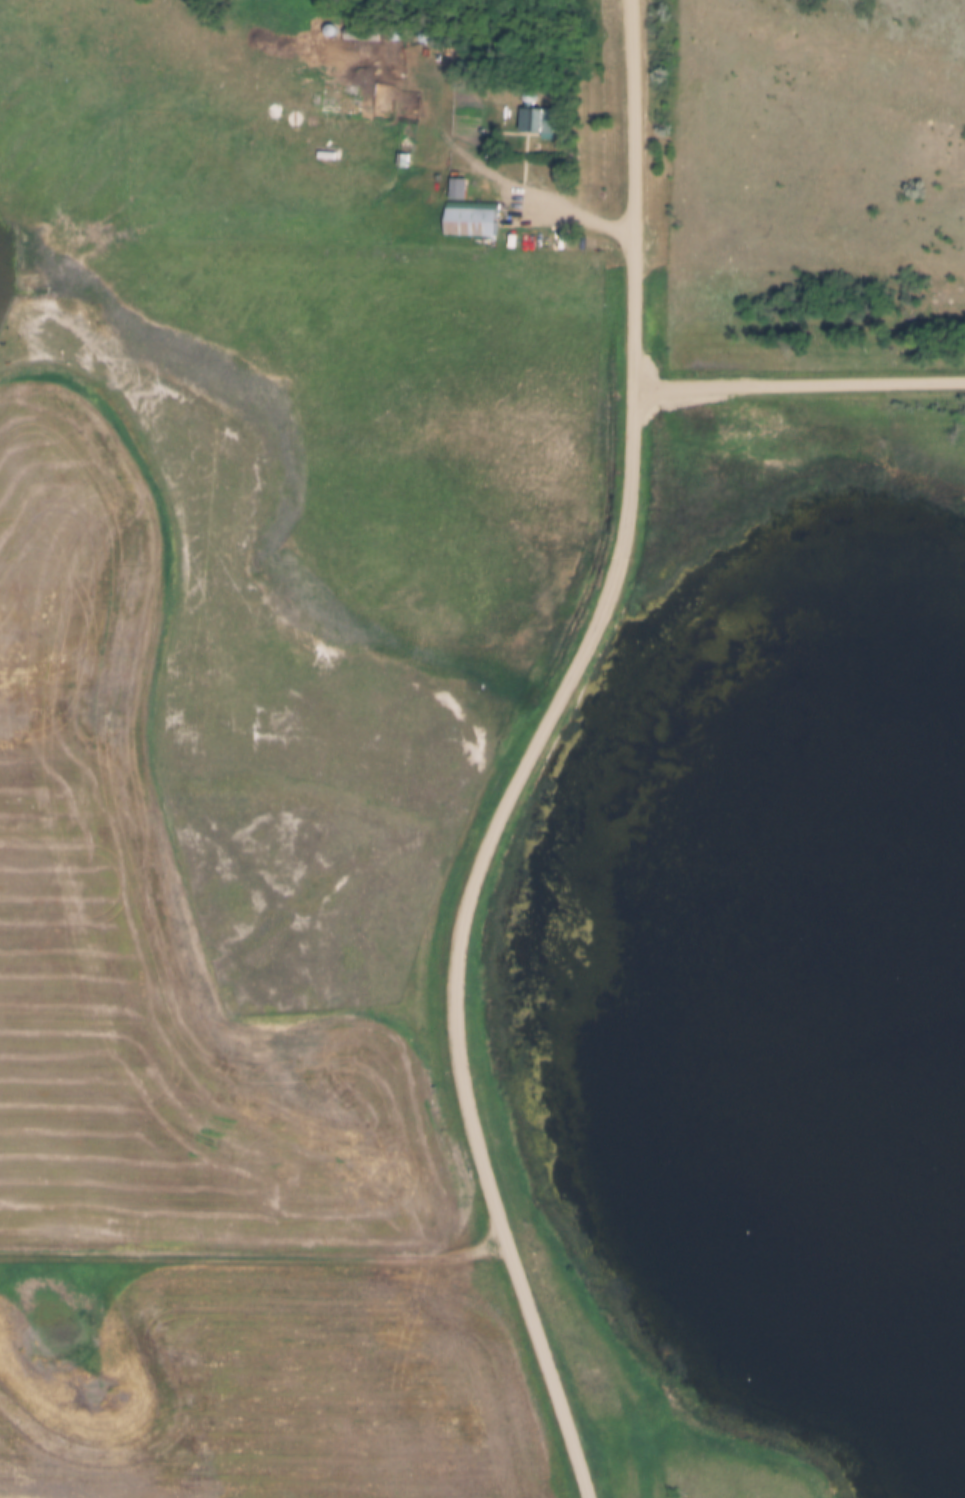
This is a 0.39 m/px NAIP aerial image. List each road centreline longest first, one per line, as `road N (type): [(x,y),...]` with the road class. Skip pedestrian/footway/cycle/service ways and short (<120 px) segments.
road 1 (residential): [(588,1497),(464,1097),(455,959),(475,875),(601,616),(627,530),(629,0)]
road 2 (track): [(505,1237),(445,1257),(0,1257)]

